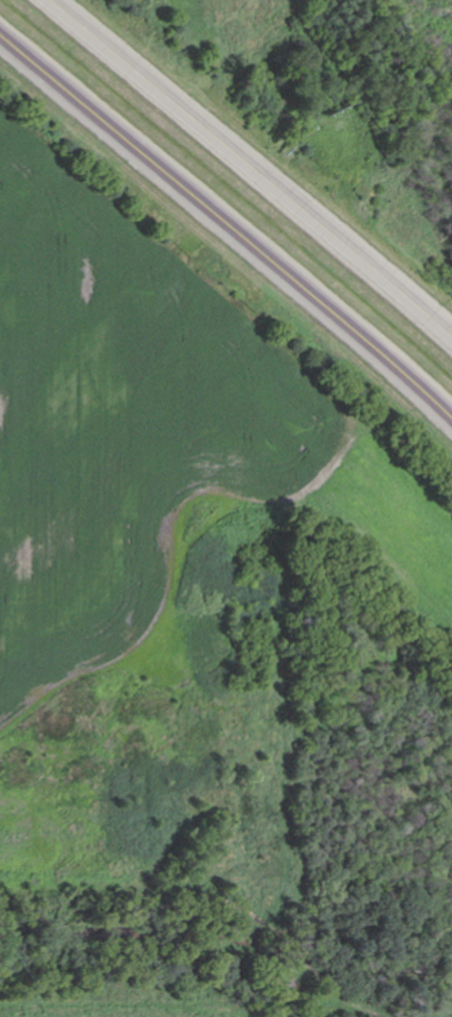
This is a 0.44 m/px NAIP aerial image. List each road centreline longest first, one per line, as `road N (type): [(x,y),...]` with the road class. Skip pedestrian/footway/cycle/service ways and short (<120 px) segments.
road 1 (motorway): [(0,34),(451,423)]
road 2 (motorway): [(451,336),(49,0)]

